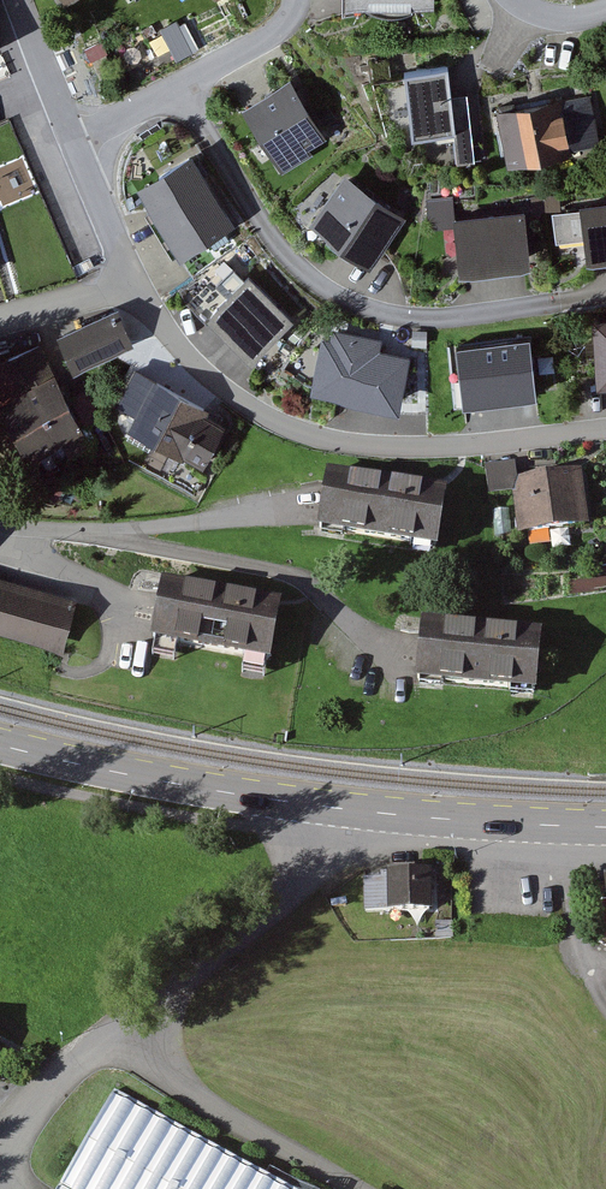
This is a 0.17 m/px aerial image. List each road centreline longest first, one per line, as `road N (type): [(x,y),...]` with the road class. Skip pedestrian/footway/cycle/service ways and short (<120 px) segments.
road 1 (secondary): [(0,745),(334,808),(605,827)]
road 2 (residential): [(130,277),(189,357),(253,410),(338,442),(444,447),(605,427)]
road 3 (residential): [(179,86),(263,232),(304,271),(351,298),(400,316),(605,292)]
road 4 (residential): [(71,137),(130,277)]
road 5 (residential): [(17,0),(71,137)]
road 6 (residential): [(179,86),(270,35),(292,0)]
road 7 (residential): [(130,277),(0,320)]

